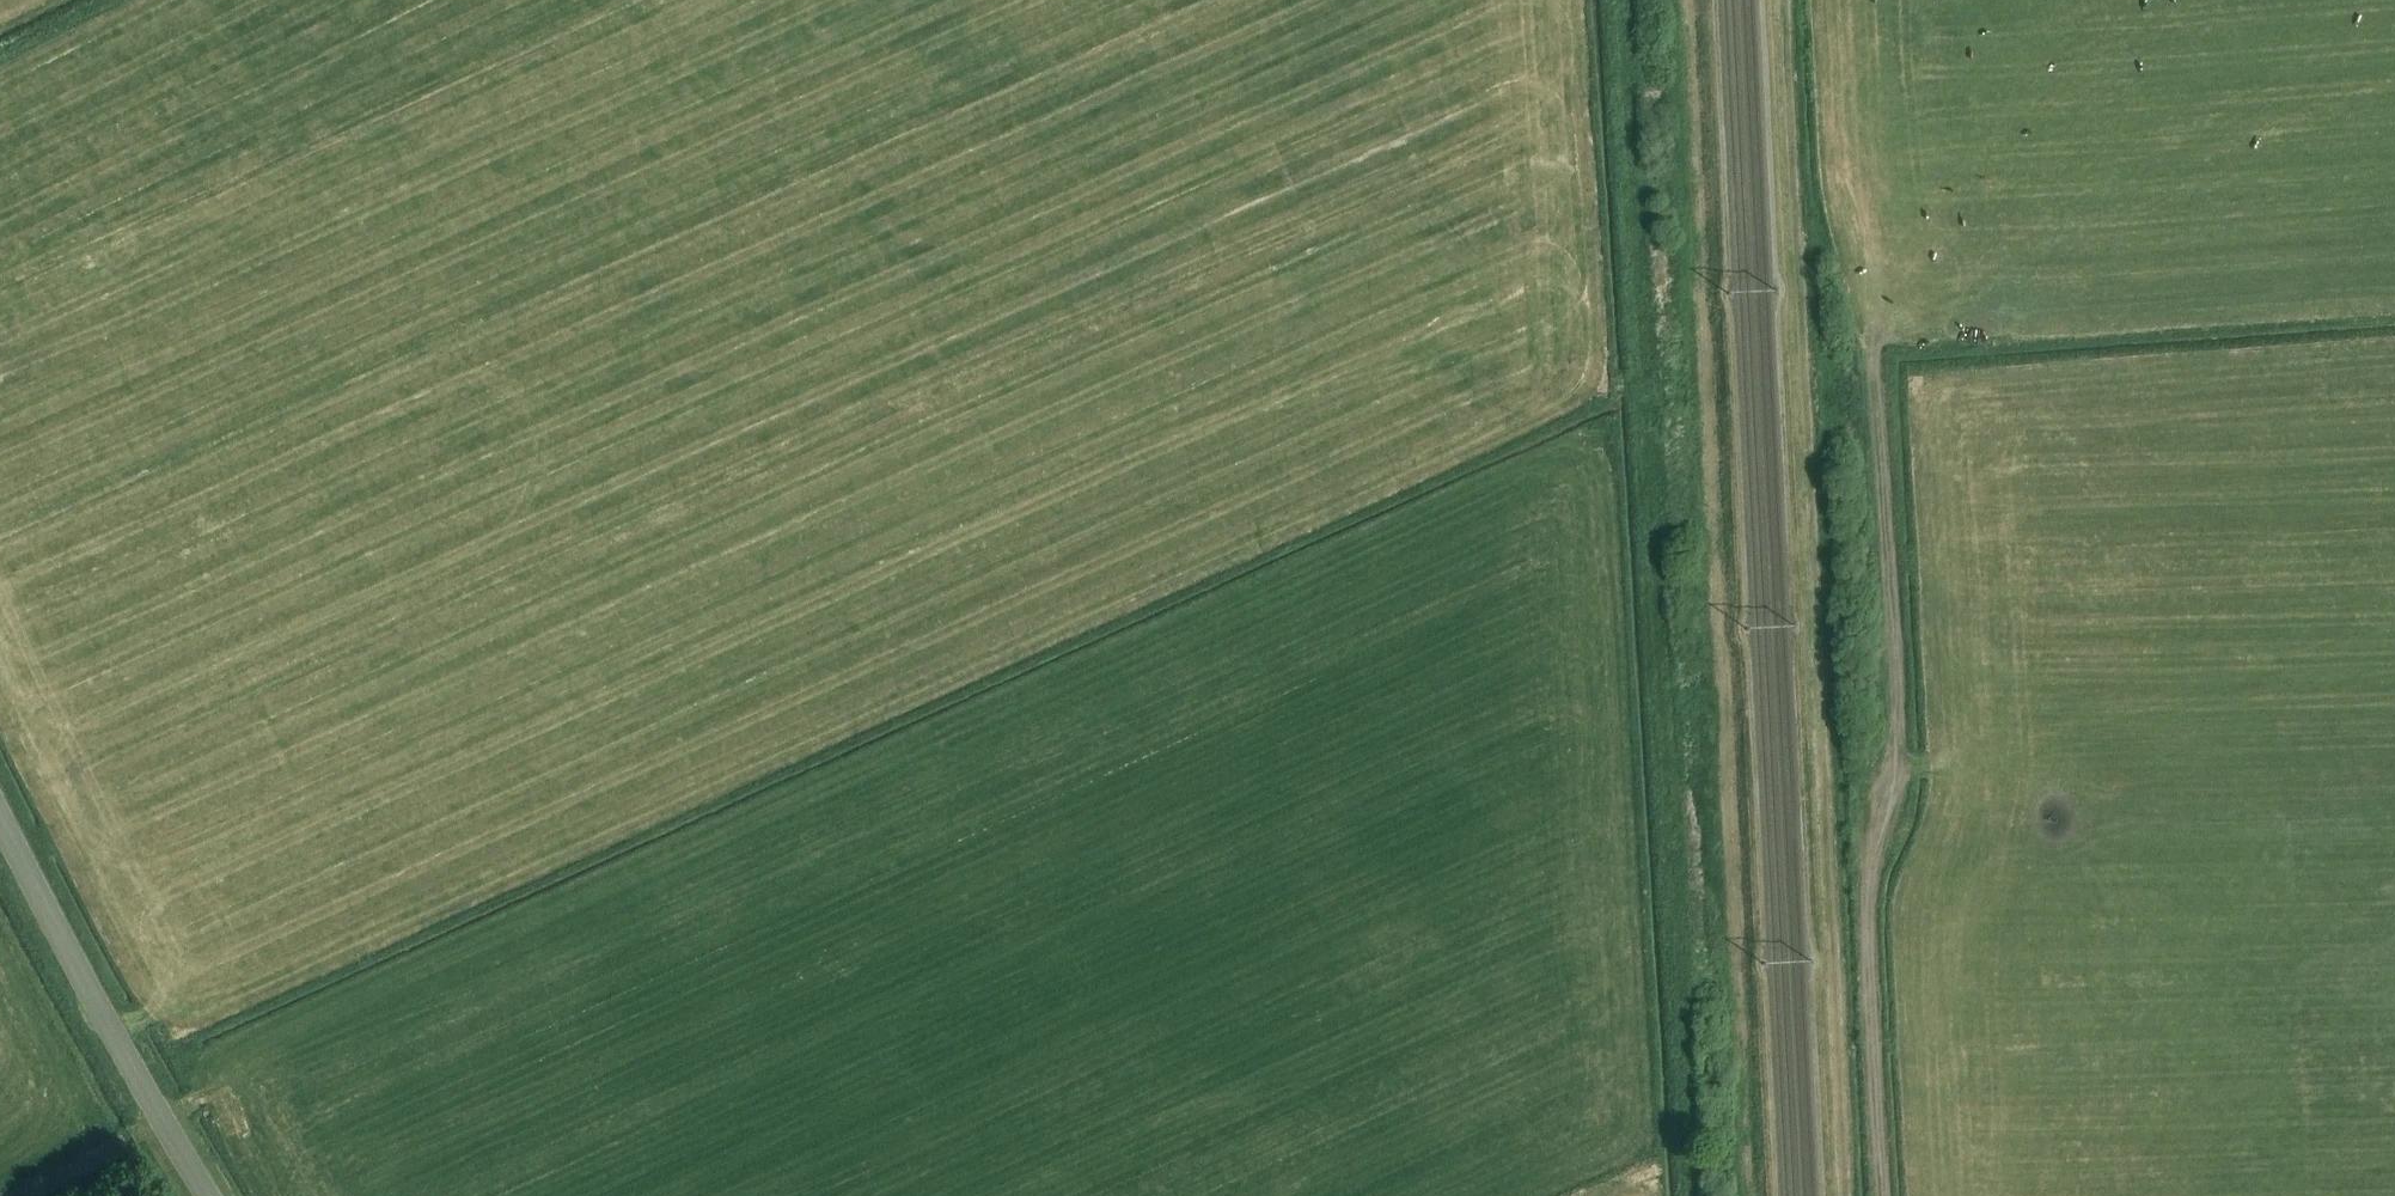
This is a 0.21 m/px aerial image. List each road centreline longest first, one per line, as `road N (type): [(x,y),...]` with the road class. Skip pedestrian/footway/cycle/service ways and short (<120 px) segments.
road 1 (track): [(1883,334),(1903,763),(1868,864),(1882,1195)]
road 2 (unclassified): [(210,1195),(0,815)]

